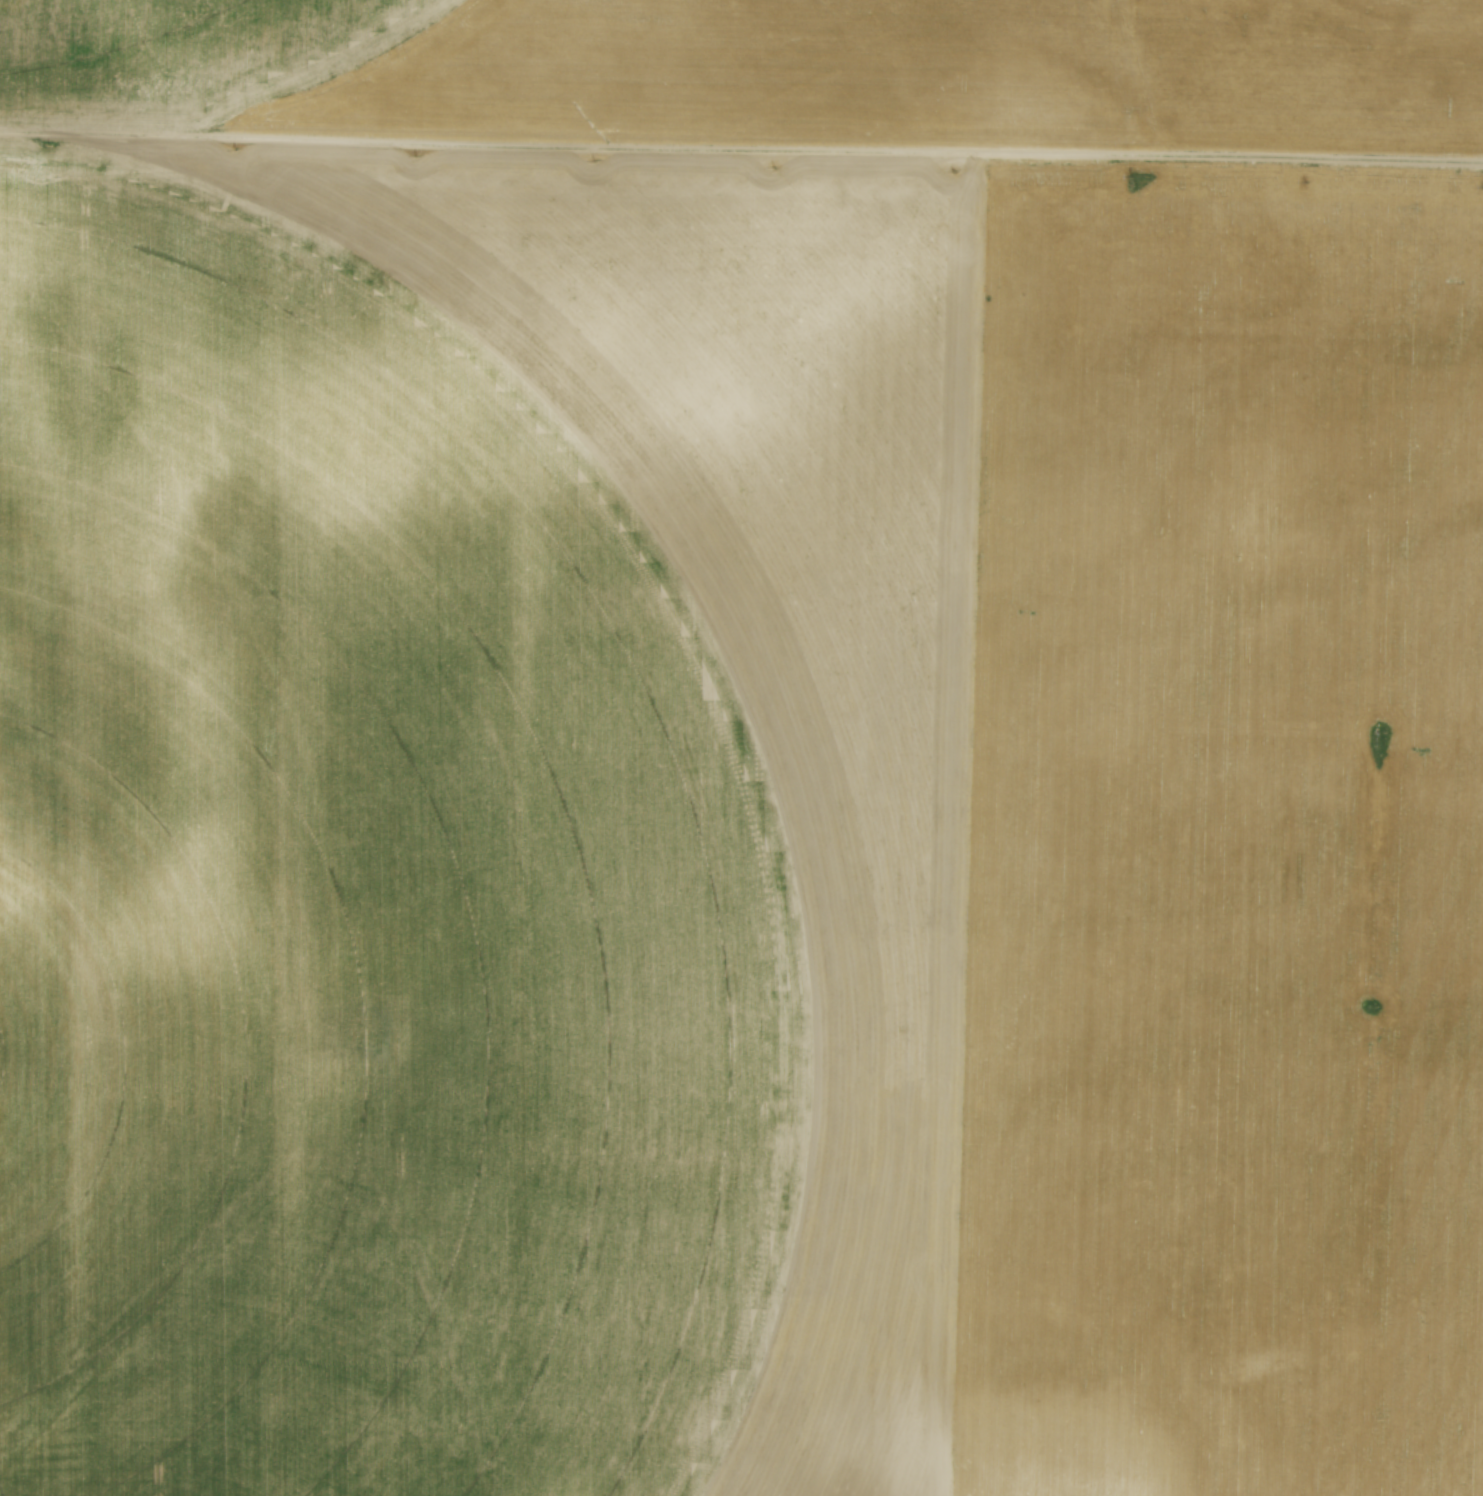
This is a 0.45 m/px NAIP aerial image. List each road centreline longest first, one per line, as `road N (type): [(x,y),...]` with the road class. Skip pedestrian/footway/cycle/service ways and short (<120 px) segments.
road 1 (residential): [(975,156),(1482,167)]

